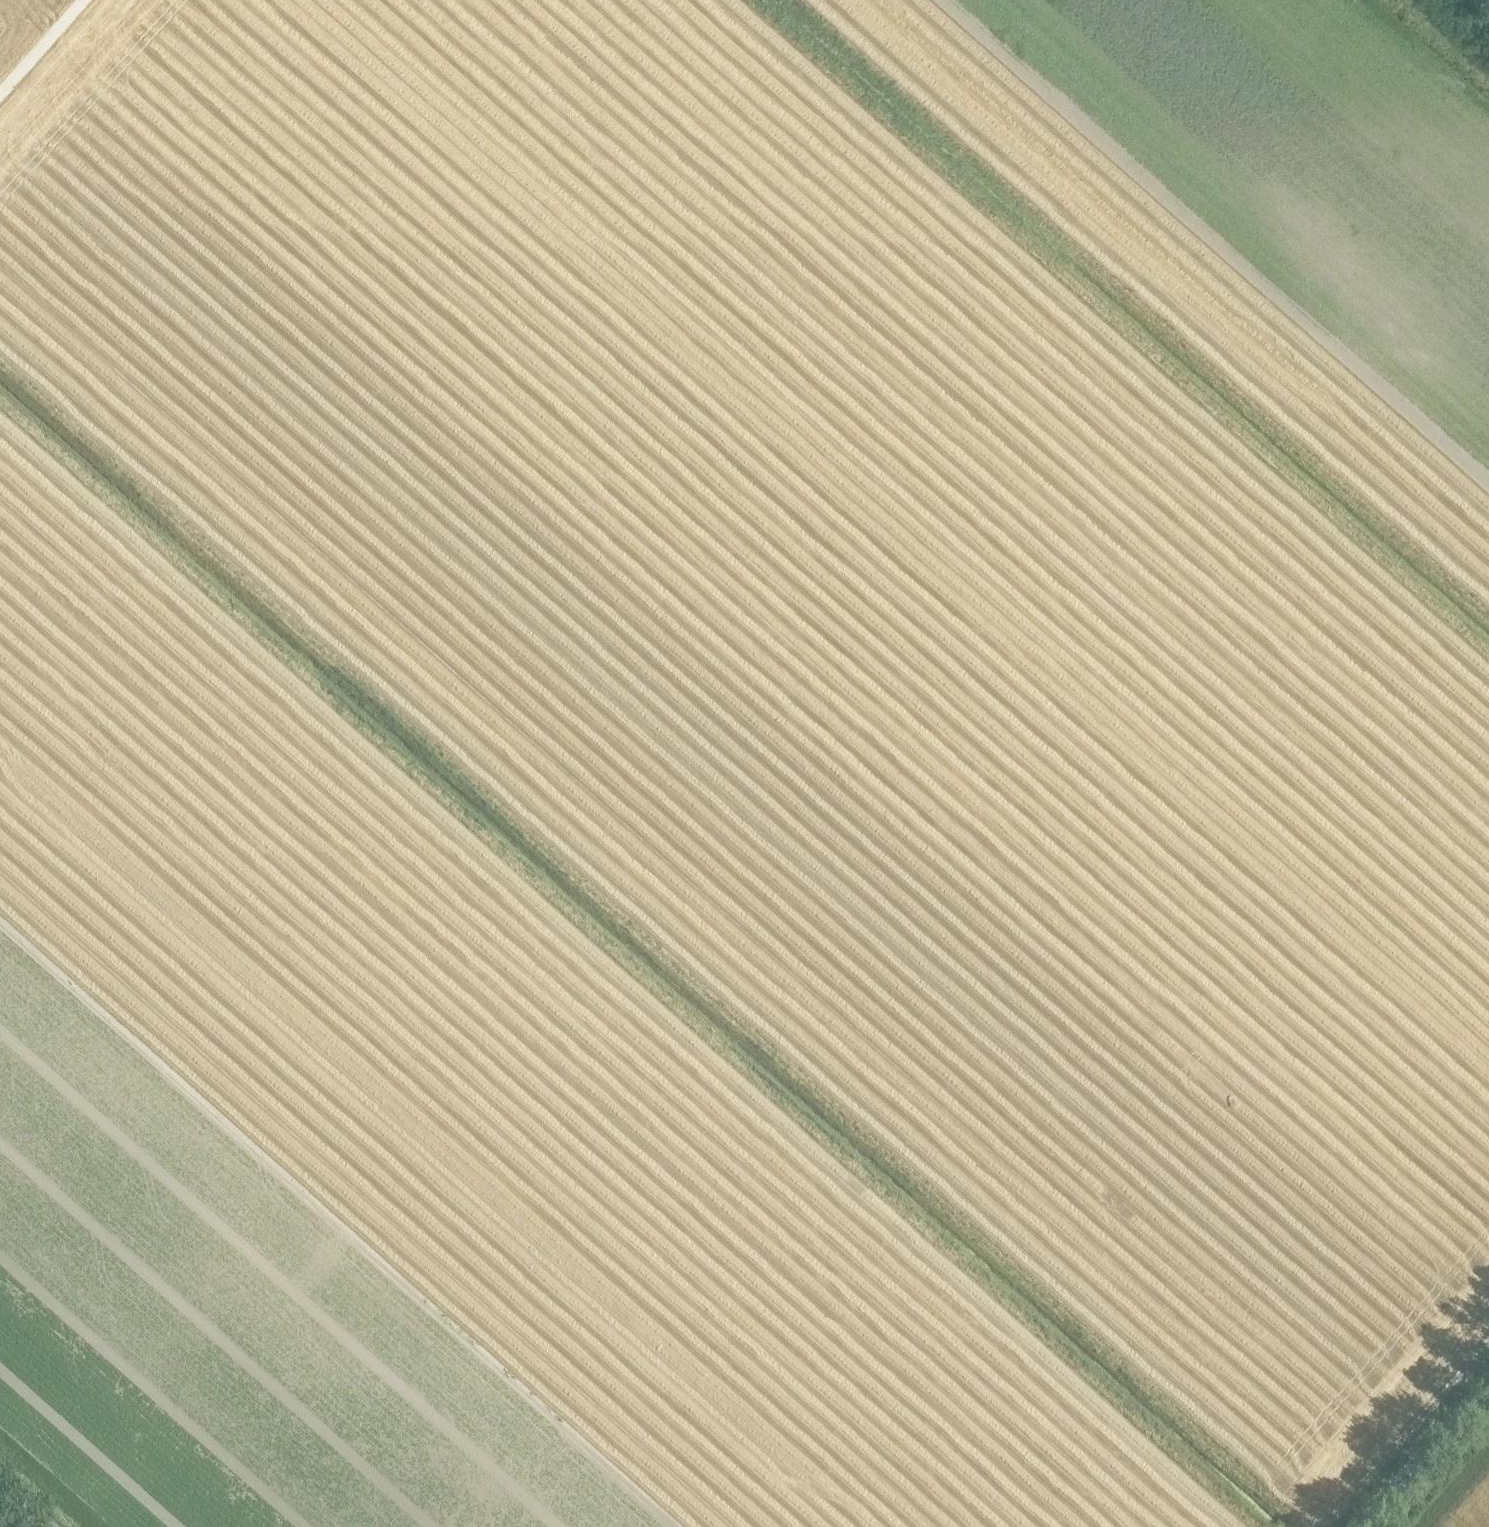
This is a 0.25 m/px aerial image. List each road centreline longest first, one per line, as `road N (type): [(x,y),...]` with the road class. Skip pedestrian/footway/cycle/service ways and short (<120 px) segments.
road 1 (tertiary): [(1362,1526),(1488,1385)]

